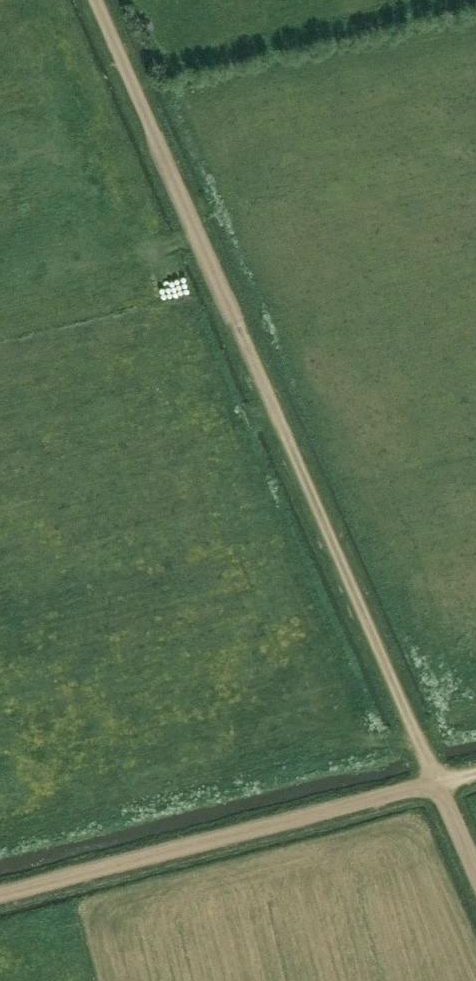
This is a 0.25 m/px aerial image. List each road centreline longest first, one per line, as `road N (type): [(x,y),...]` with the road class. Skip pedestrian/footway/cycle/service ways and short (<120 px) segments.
road 1 (track): [(92,0),(475,882)]
road 2 (track): [(475,769),(0,894)]

